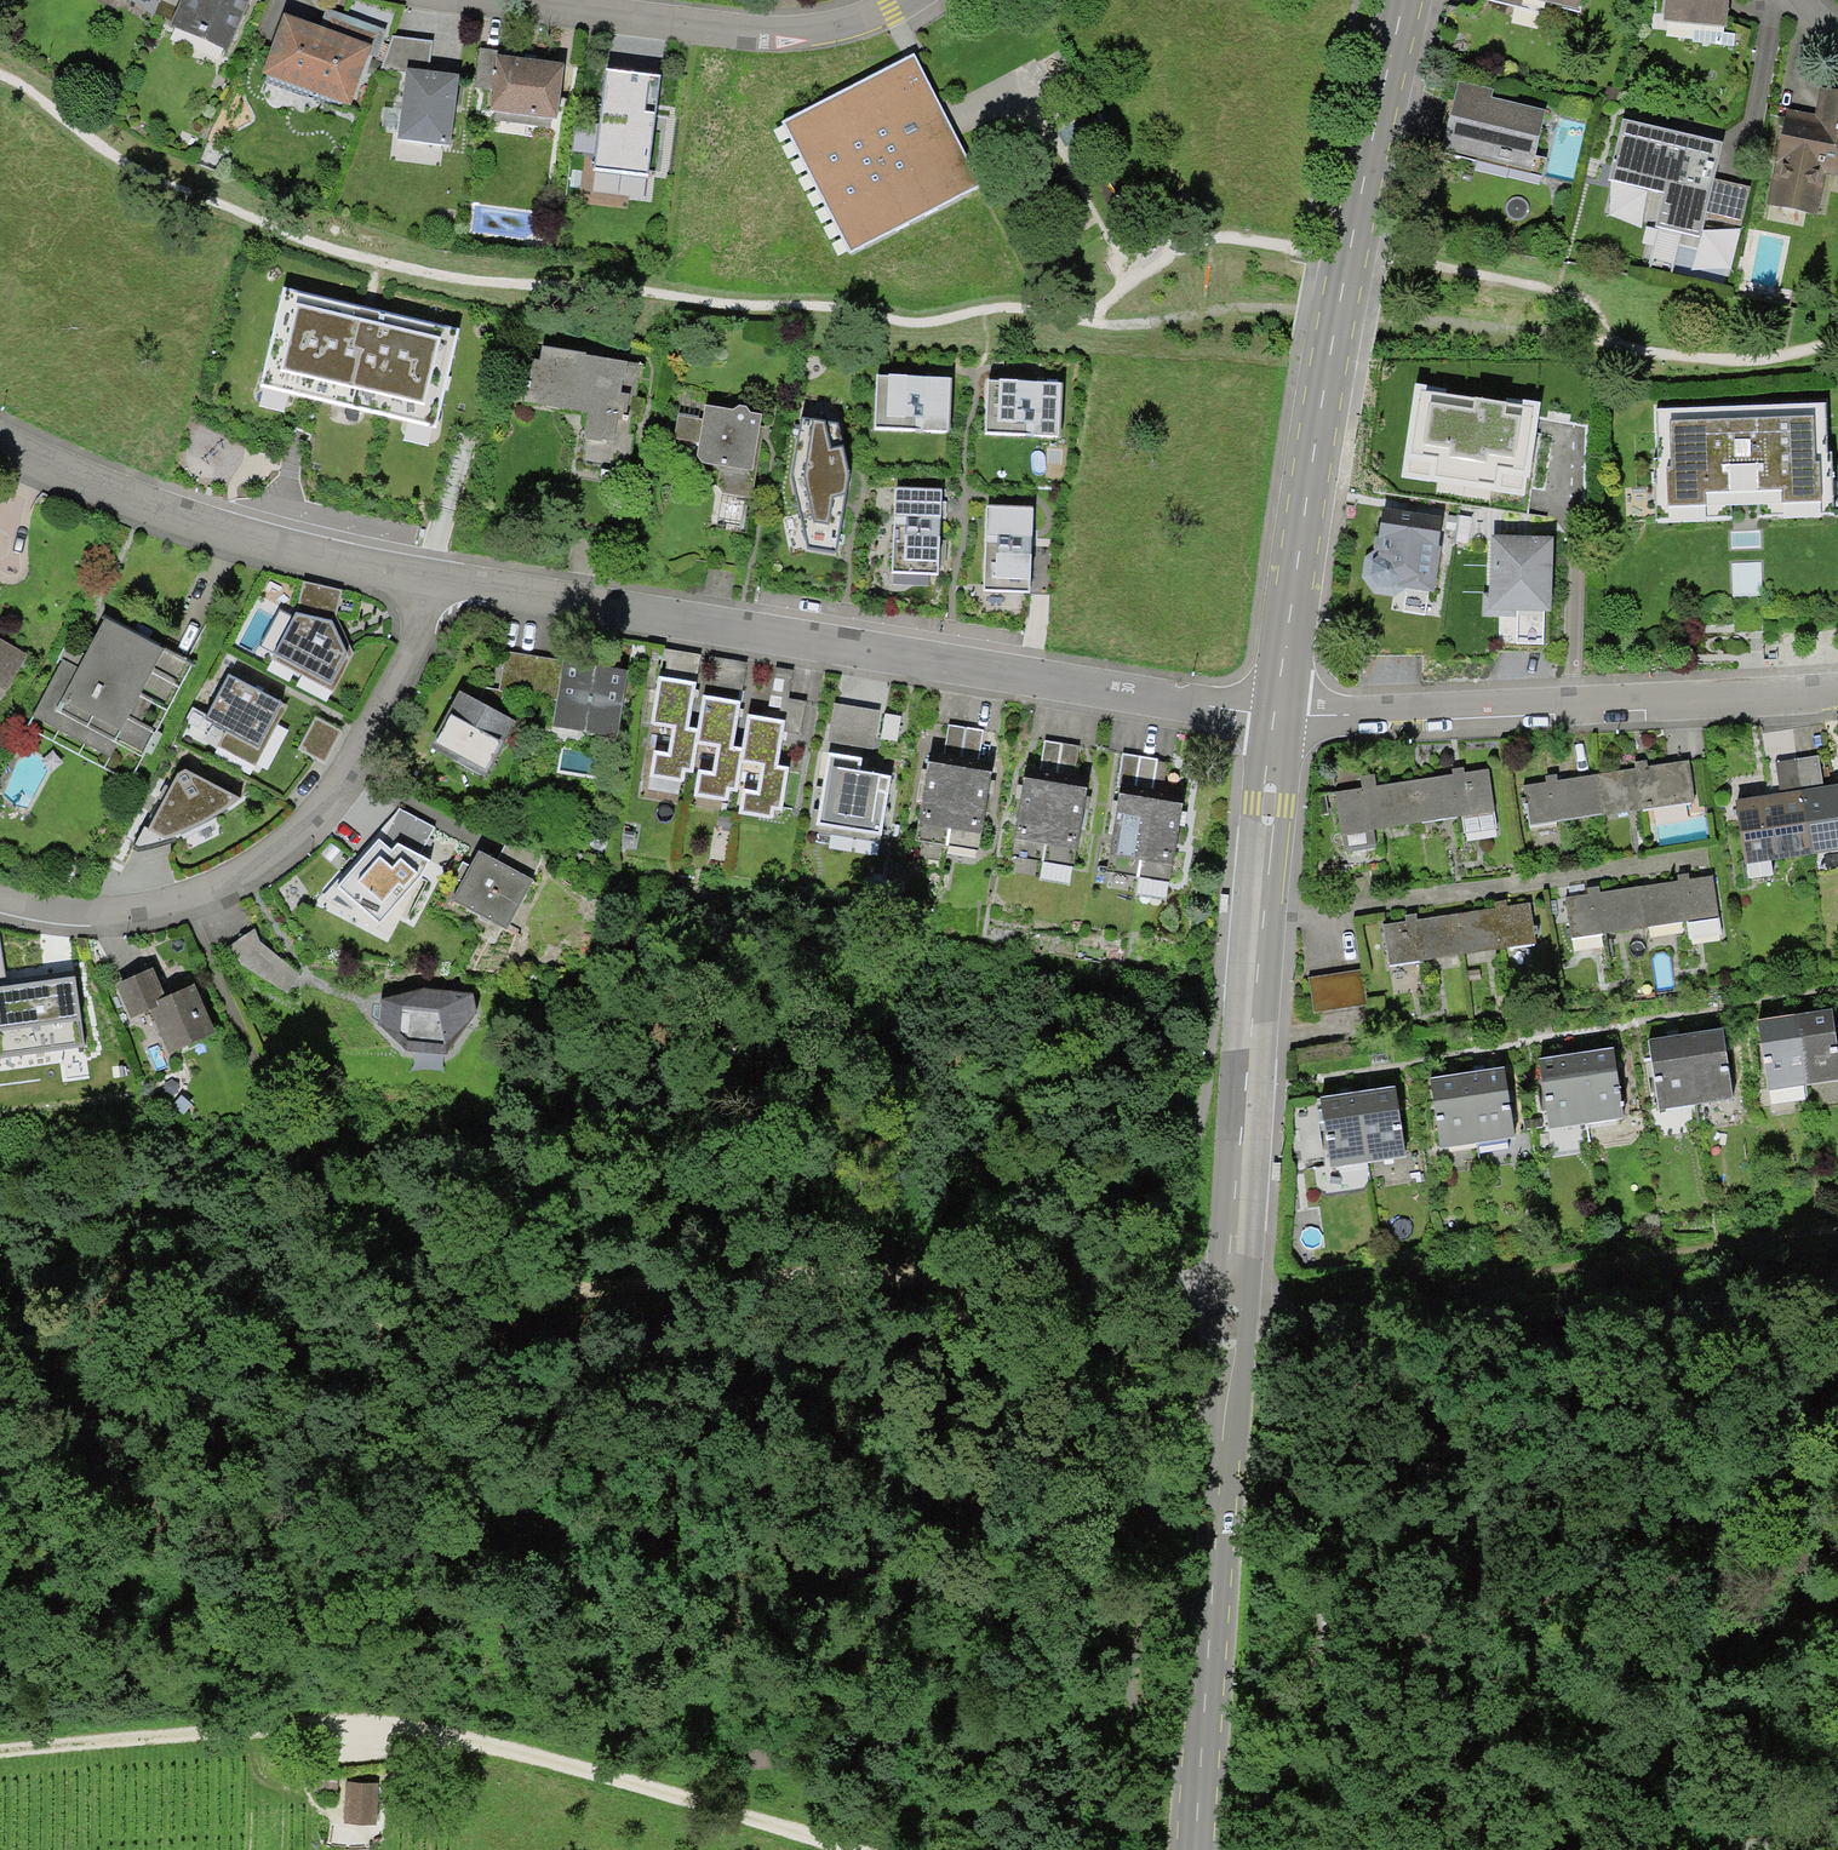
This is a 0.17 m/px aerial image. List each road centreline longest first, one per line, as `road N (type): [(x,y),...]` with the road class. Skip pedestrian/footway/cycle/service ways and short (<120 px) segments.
road 1 (track): [(0,1415),(120,1405),(308,1343),(595,1287),(779,1273),(1234,1280)]
road 2 (tertiary): [(1276,714),(1194,1849)]
road 3 (residential): [(433,581),(1276,714)]
road 4 (track): [(831,1849),(447,1734),(0,1749)]
road 5 (tertiary): [(1405,0),(1349,261),(1276,714)]
road 6 (residential): [(0,901),(156,921),(273,866),(354,766),(433,581)]
road 7 (residential): [(1276,714),(1837,683)]
road 8 (residential): [(0,419),(260,553),(433,581)]
road 9 (residential): [(499,0),(670,25),(804,32),(898,0)]
road 10 (track): [(1336,1700),(1413,1849)]

